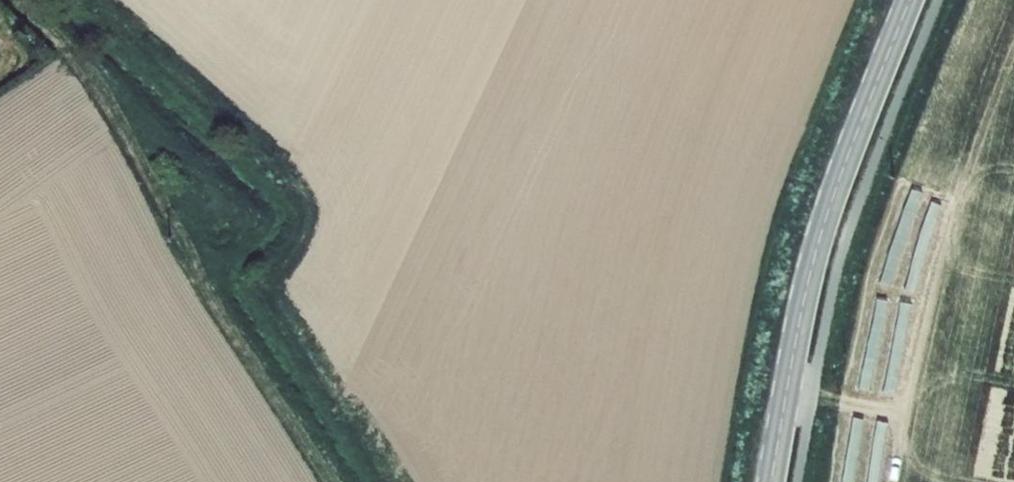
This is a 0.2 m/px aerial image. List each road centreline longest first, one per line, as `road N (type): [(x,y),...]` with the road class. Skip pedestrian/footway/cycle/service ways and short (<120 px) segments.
road 1 (track): [(341,481),(120,97),(9,0)]
road 2 (tertiary): [(769,481),(817,247),(910,0)]

